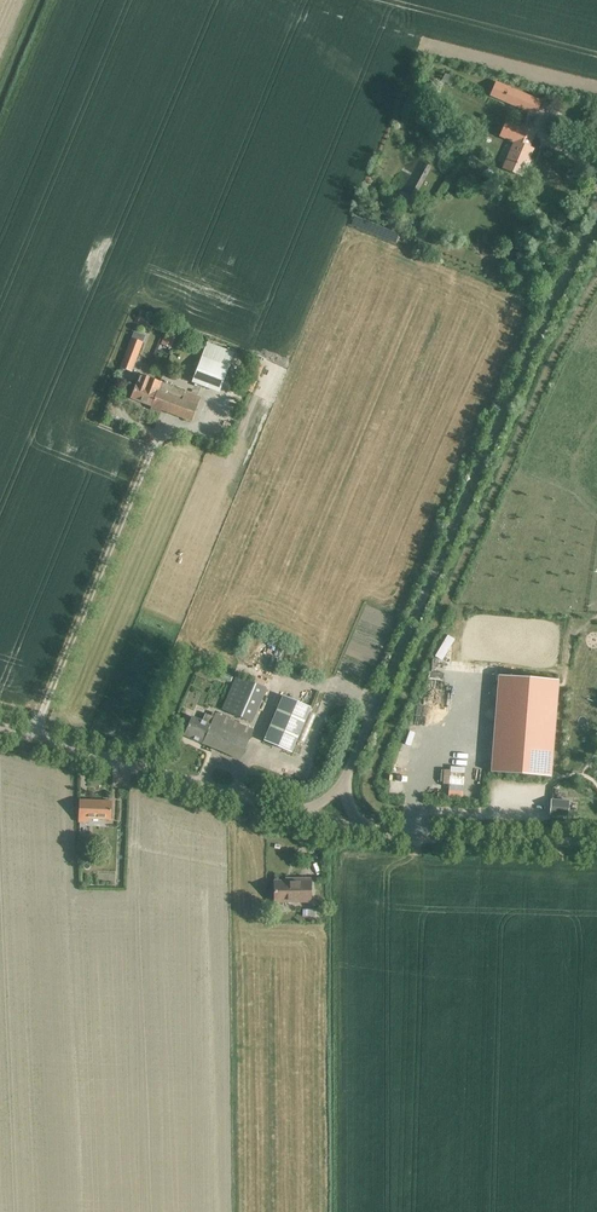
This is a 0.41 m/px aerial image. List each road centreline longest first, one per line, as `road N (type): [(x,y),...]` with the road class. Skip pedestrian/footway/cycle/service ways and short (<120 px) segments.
road 1 (unclassified): [(343,781),(534,332),(596,234)]
road 2 (unclassified): [(0,734),(302,813)]
road 3 (unclassified): [(361,827),(485,842),(596,842)]

